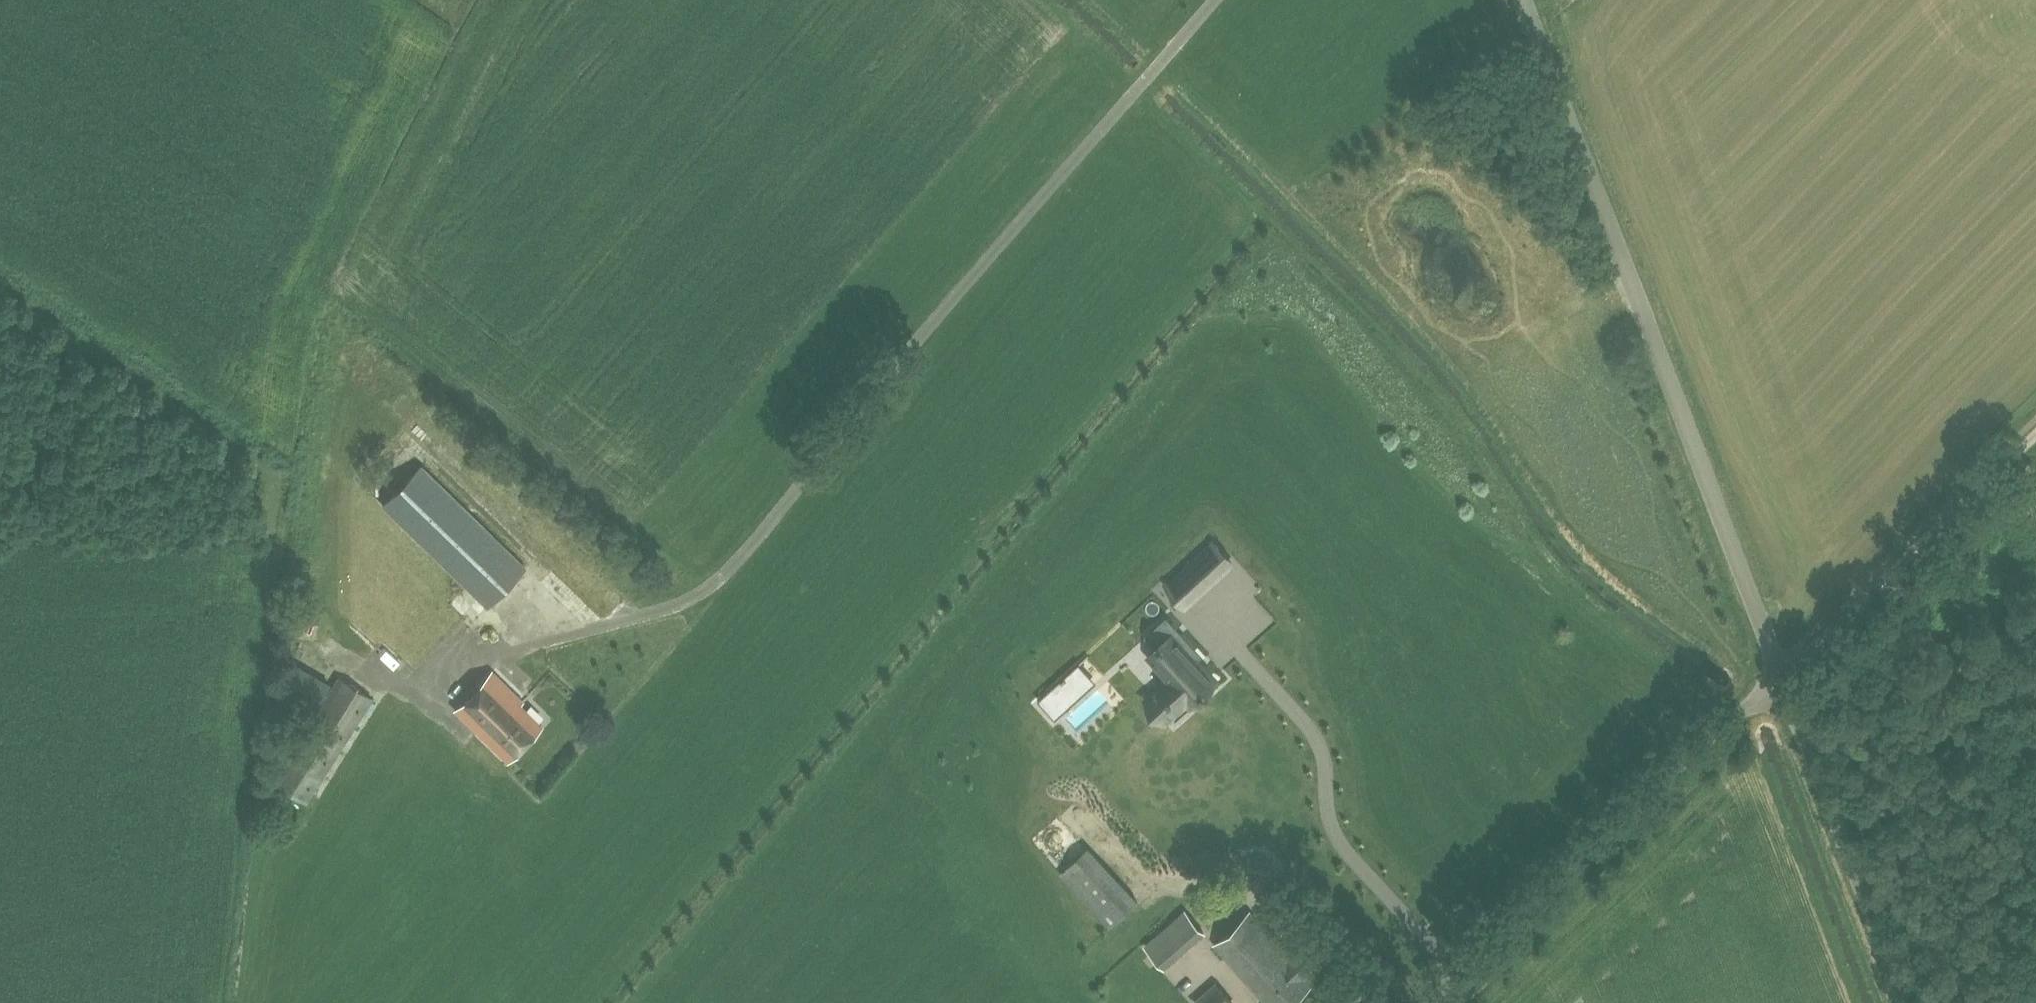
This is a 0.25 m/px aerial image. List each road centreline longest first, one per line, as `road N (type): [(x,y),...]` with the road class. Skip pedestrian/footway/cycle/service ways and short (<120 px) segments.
road 1 (unclassified): [(1778,676),(1520,0)]
road 2 (unclassified): [(1434,1002),(1778,676)]
road 3 (track): [(2035,433),(1778,676)]
road 4 (unclassified): [(1905,1002),(1778,676)]

